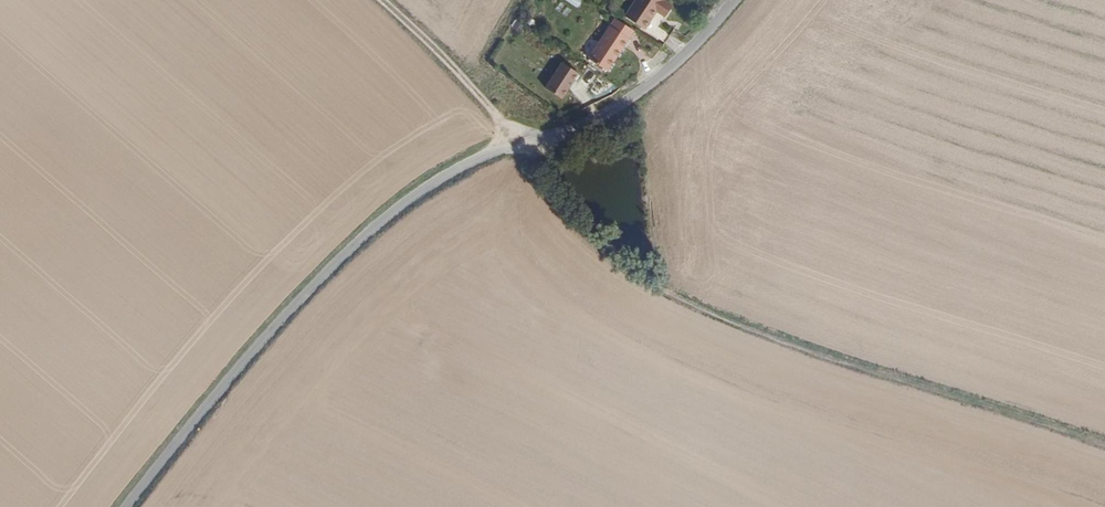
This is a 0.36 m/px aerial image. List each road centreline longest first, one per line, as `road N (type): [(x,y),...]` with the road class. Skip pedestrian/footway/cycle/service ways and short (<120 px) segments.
road 1 (track): [(525,143),(593,236),(702,308),(1104,442)]
road 2 (unclassified): [(126,506),(278,323),(367,234),(438,179),(525,143)]
road 3 (residential): [(525,143),(636,95),(732,0)]
road 4 (track): [(525,143),(381,0)]

